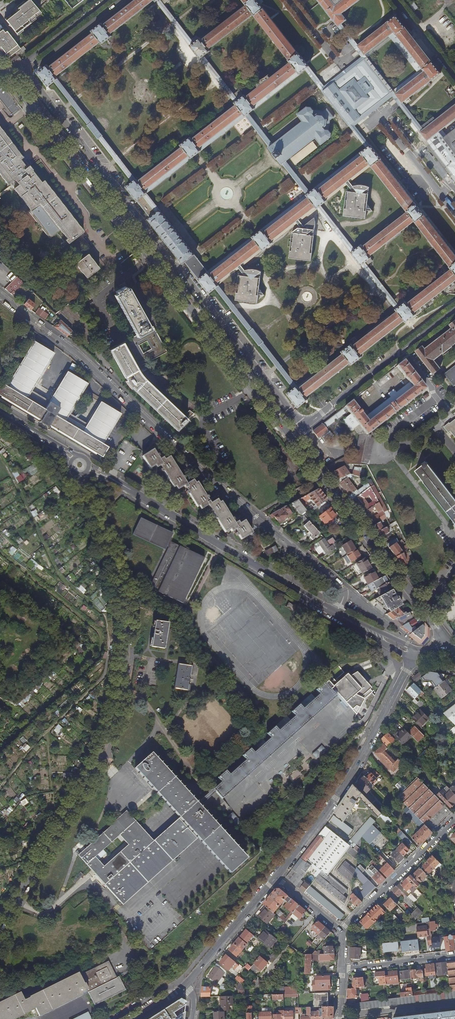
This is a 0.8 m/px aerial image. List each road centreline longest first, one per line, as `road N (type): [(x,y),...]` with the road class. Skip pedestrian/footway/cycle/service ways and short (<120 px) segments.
road 1 (tertiary): [(0,65),(445,637)]
road 2 (residential): [(0,929),(97,760),(124,654),(126,601),(75,476)]
road 3 (residential): [(0,297),(80,356),(172,446),(340,586),(337,613)]
road 4 (track): [(0,457),(58,575),(105,618),(109,648),(104,678),(0,789)]
road 5 (track): [(0,552),(87,621),(103,643),(95,662),(0,751)]
road 6 (secondary): [(89,469),(337,613)]
road 7 (residential): [(413,661),(353,772),(276,877)]
road 8 (residential): [(454,820),(341,932)]
road 9 (residential): [(276,877),(185,987)]

